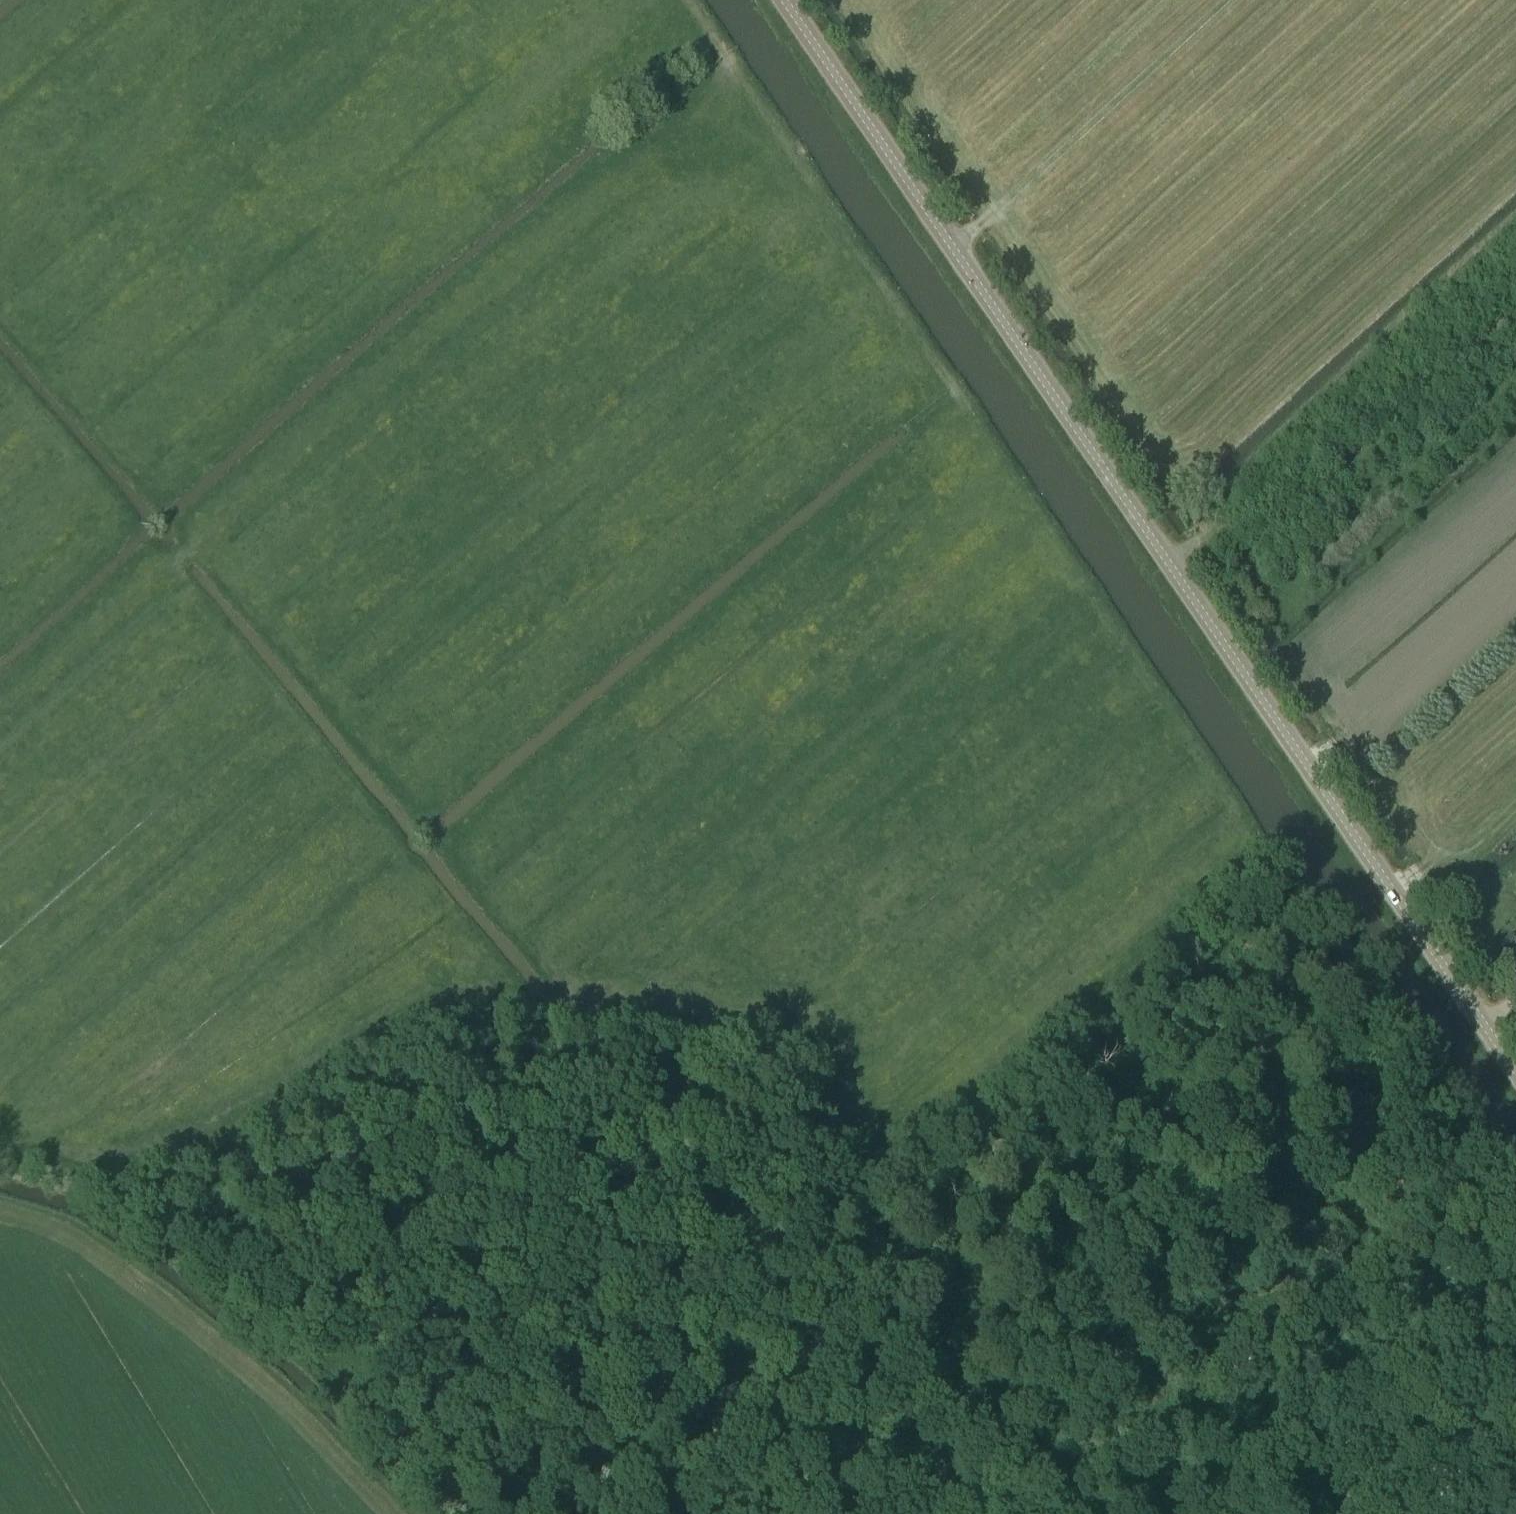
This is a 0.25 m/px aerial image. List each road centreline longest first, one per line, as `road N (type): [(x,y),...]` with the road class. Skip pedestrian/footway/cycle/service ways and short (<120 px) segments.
road 1 (tertiary): [(1515,1072),(783,0)]
road 2 (track): [(1224,0),(950,245)]

